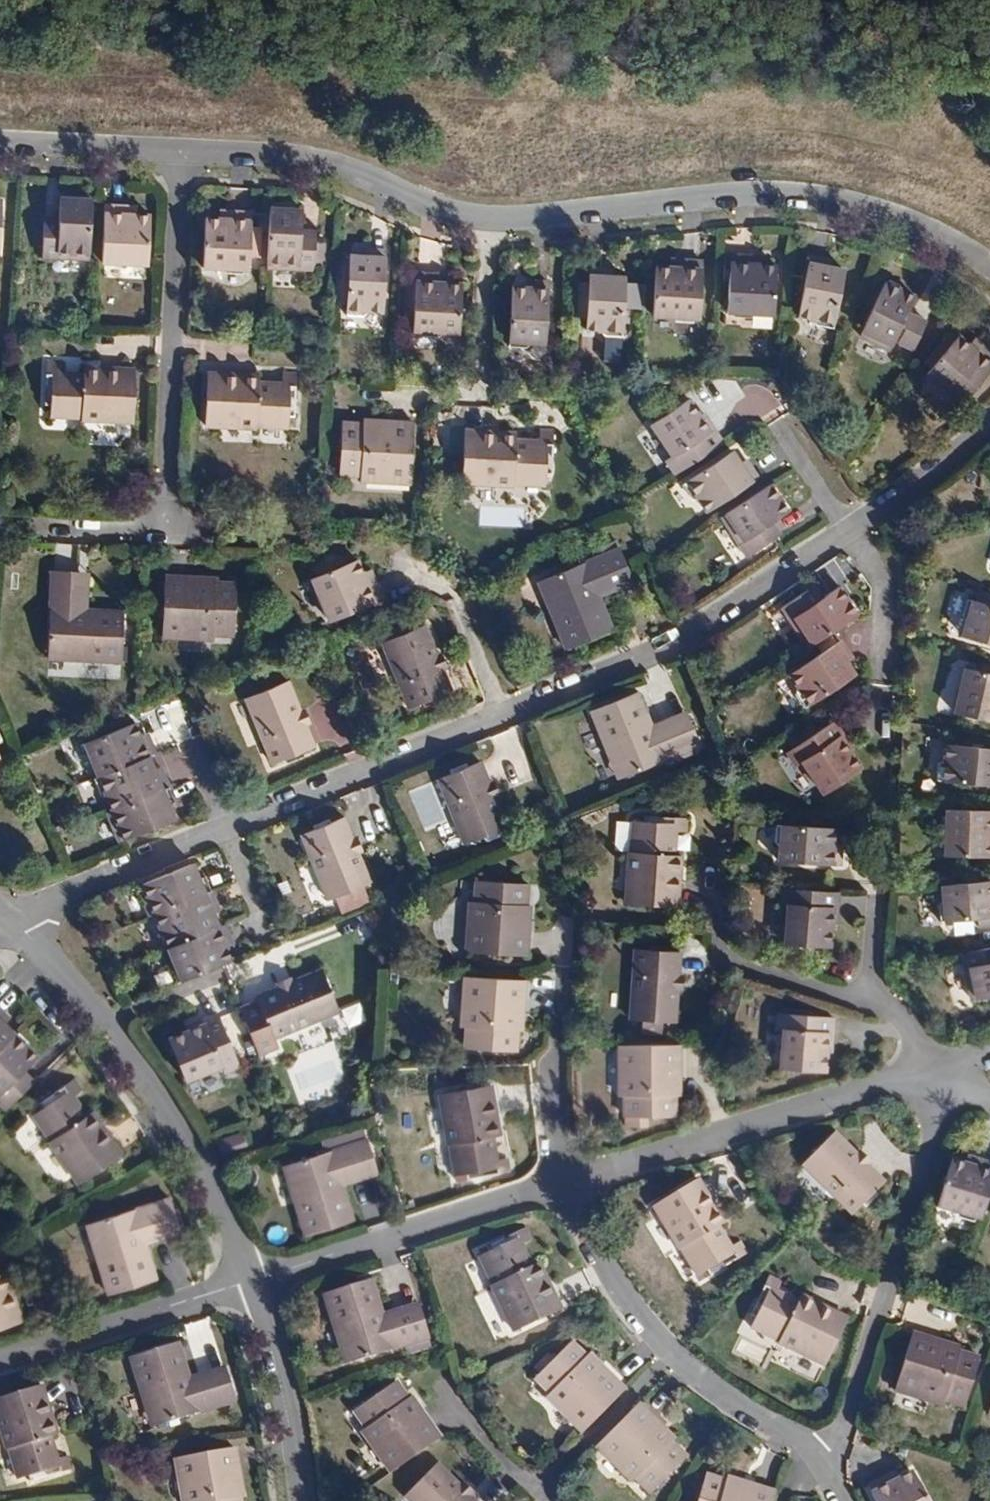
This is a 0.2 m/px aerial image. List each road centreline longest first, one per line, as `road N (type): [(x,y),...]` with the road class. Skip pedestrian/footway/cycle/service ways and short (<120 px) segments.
road 1 (residential): [(12,920),(98,877),(699,628),(852,527)]
road 2 (residential): [(17,529),(162,534),(184,152)]
road 3 (residential): [(489,220),(738,193),(812,194),(893,215),(989,264)]
road 4 (residential): [(12,920),(111,1021),(153,1079),(226,1213),(249,1282)]
road 5 (residential): [(935,1069),(933,1137),(840,1442),(818,1460)]
road 6 (residential): [(566,1179),(935,1069)]
road 7 (residential): [(249,1282),(566,1179)]
road 8 (residential): [(184,152),(327,163),(433,210),(489,220)]
road 9 (residential): [(718,940),(731,962),(888,1008),(935,1069)]
road 10 (residential): [(0,1360),(249,1282)]
road 11 (residential): [(249,1282),(275,1363),(297,1500)]
road 12 (residential): [(439,397),(479,397),(489,220)]
road 13 (residential): [(675,1354),(615,1289),(566,1179)]
road 14 (residential): [(563,972),(551,1077),(566,1179)]
road 15 (residential): [(540,1495),(675,1354)]
road 16 (residential): [(0,145),(184,152)]
road 17 (residential): [(818,1460),(675,1354)]
road 18 (residential): [(852,527),(989,423)]
road 19 (residential): [(887,679),(893,579),(852,527)]

